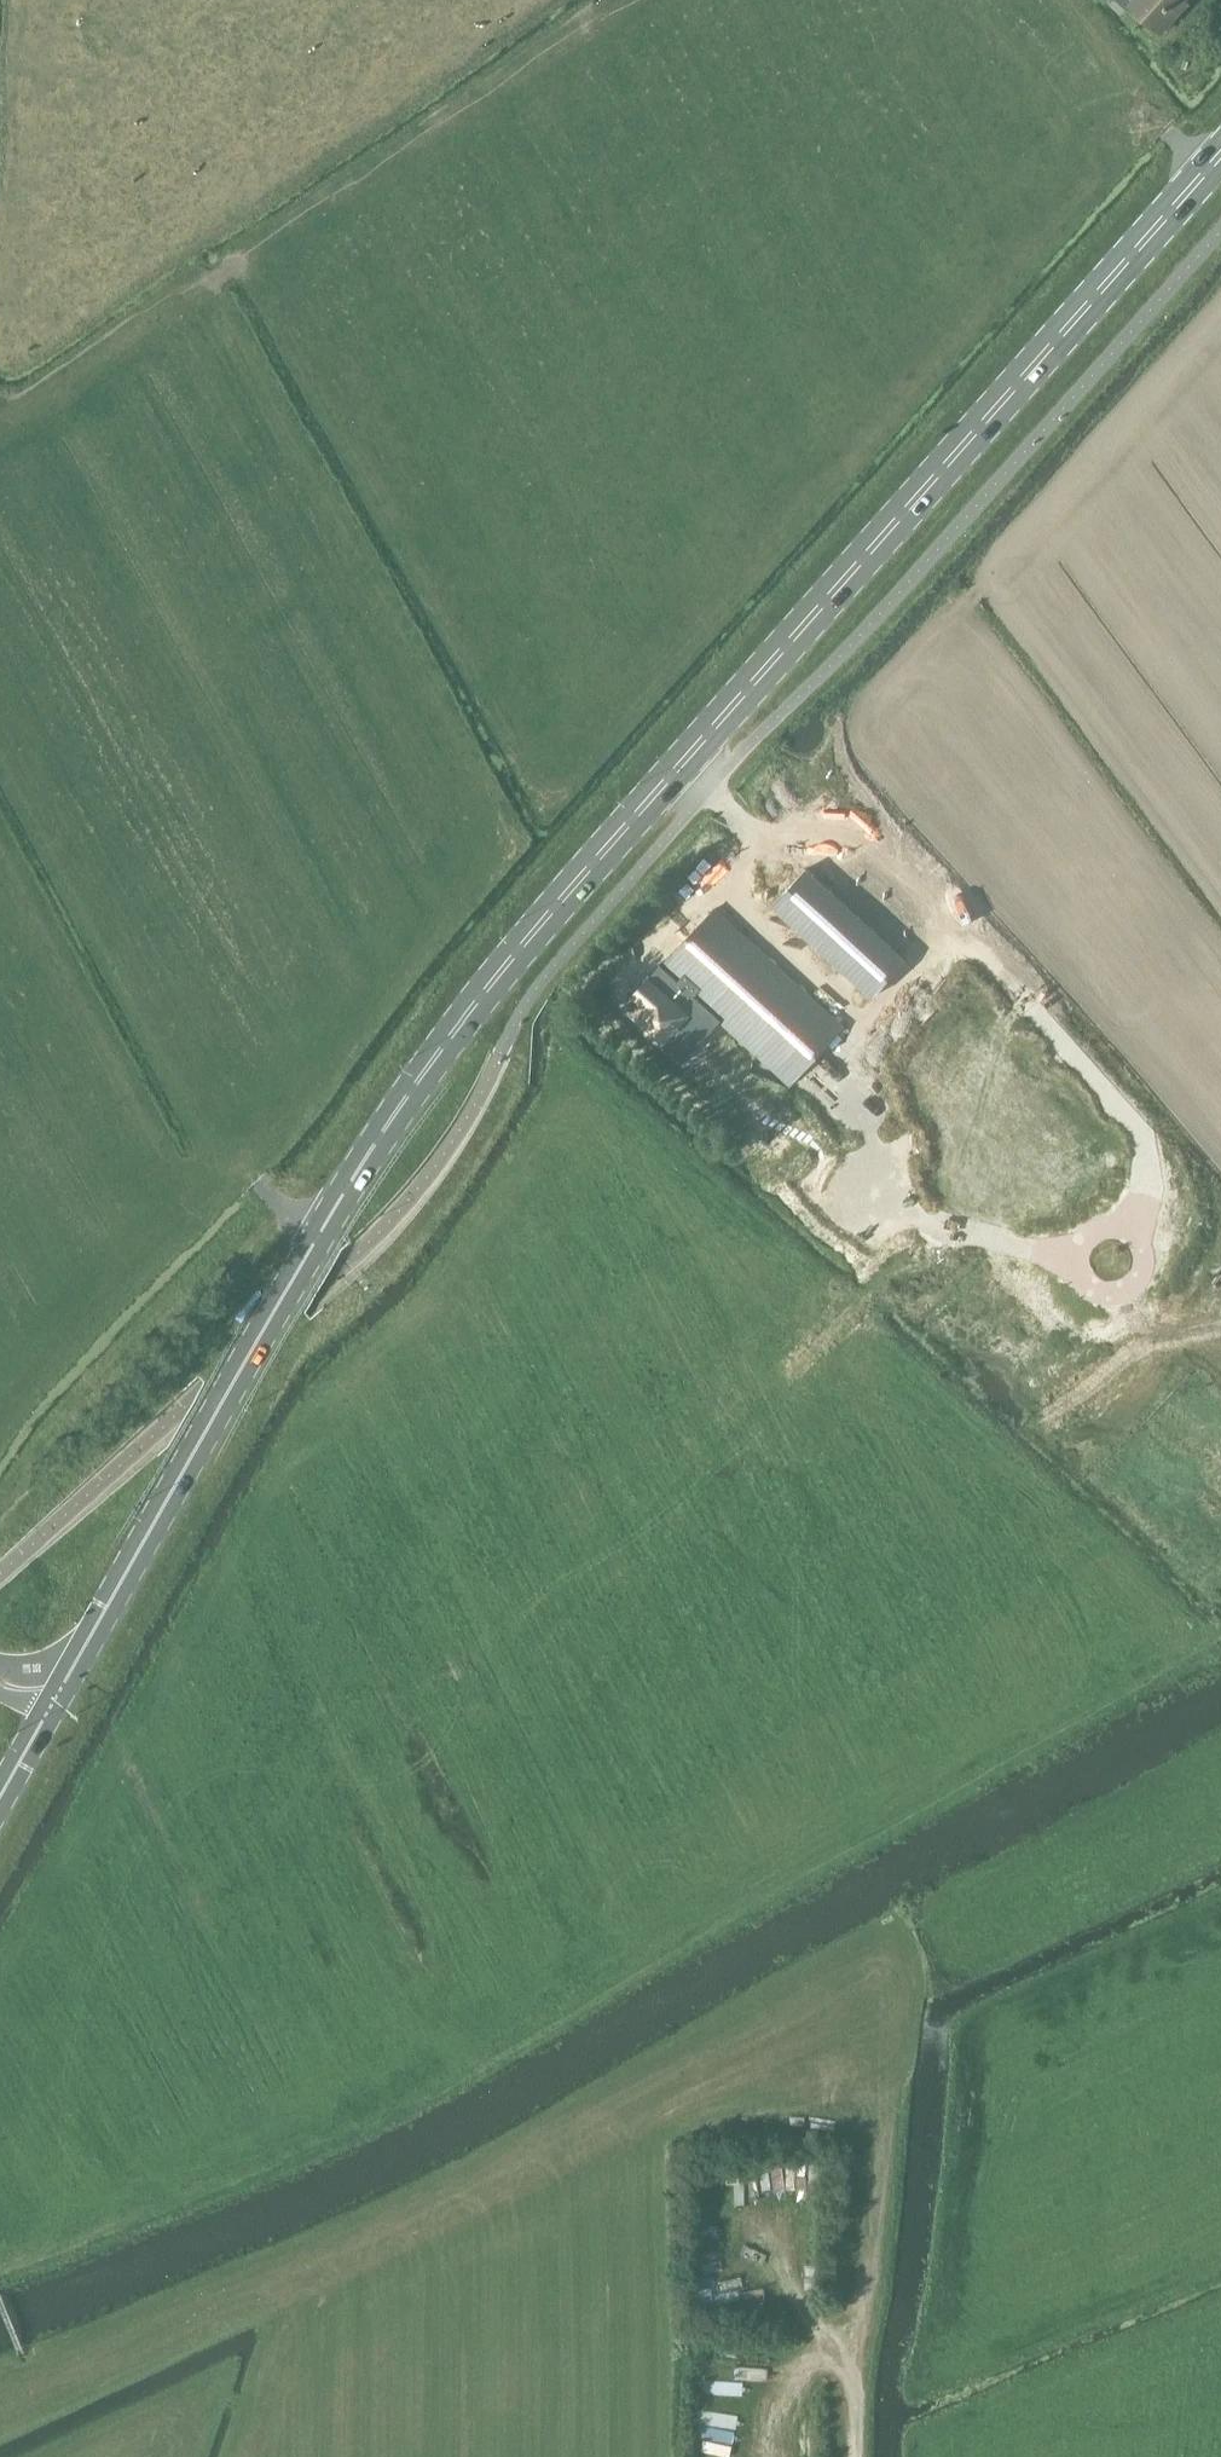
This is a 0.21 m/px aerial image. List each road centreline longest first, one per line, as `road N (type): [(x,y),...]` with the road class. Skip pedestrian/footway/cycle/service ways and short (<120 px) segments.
road 1 (secondary): [(0,1804),(313,1249),(428,1067),(749,689),(1220,161)]
road 2 (track): [(887,1046),(1220,1376)]

